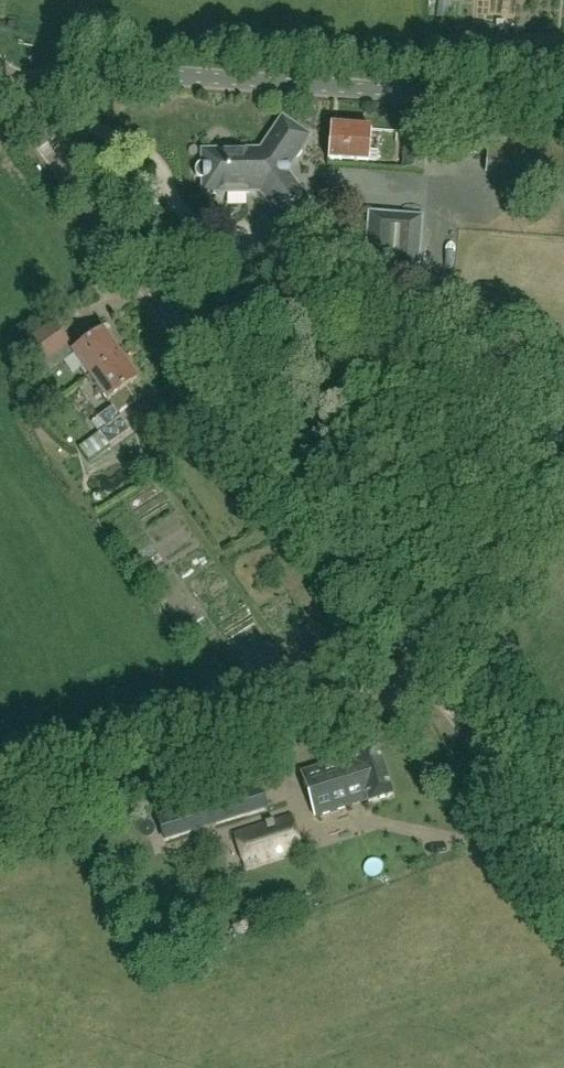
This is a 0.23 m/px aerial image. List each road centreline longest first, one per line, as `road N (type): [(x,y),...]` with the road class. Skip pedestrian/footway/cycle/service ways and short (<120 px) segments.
road 1 (tertiary): [(441,690),(20,102)]
road 2 (unclassified): [(20,102),(65,73),(91,70),(563,103)]
road 3 (unclassified): [(0,824),(441,690)]
road 4 (tertiary): [(563,859),(441,690)]

